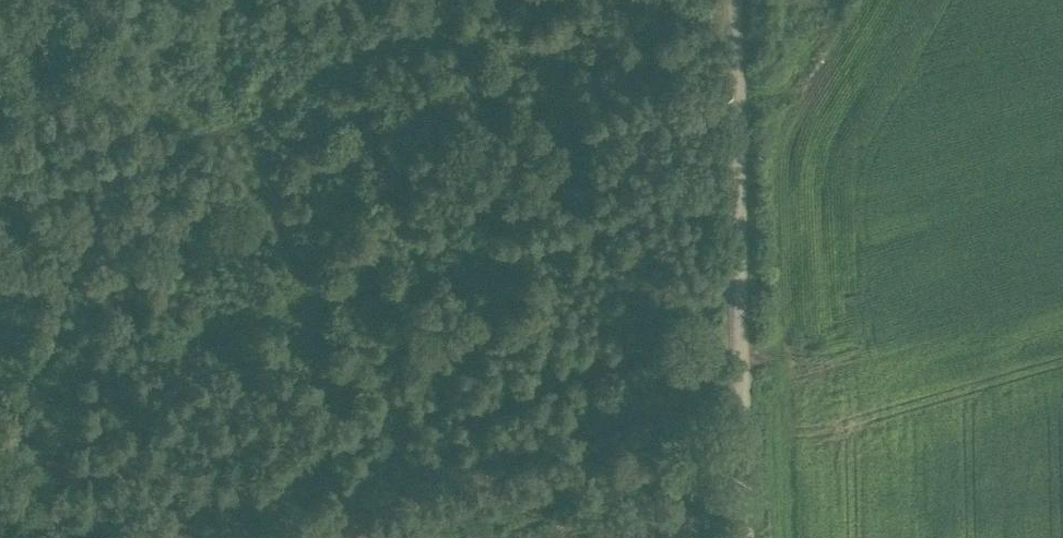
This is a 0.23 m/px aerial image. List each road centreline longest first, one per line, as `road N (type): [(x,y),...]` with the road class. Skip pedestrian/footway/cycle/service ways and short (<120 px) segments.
road 1 (track): [(739,537),(728,0)]

